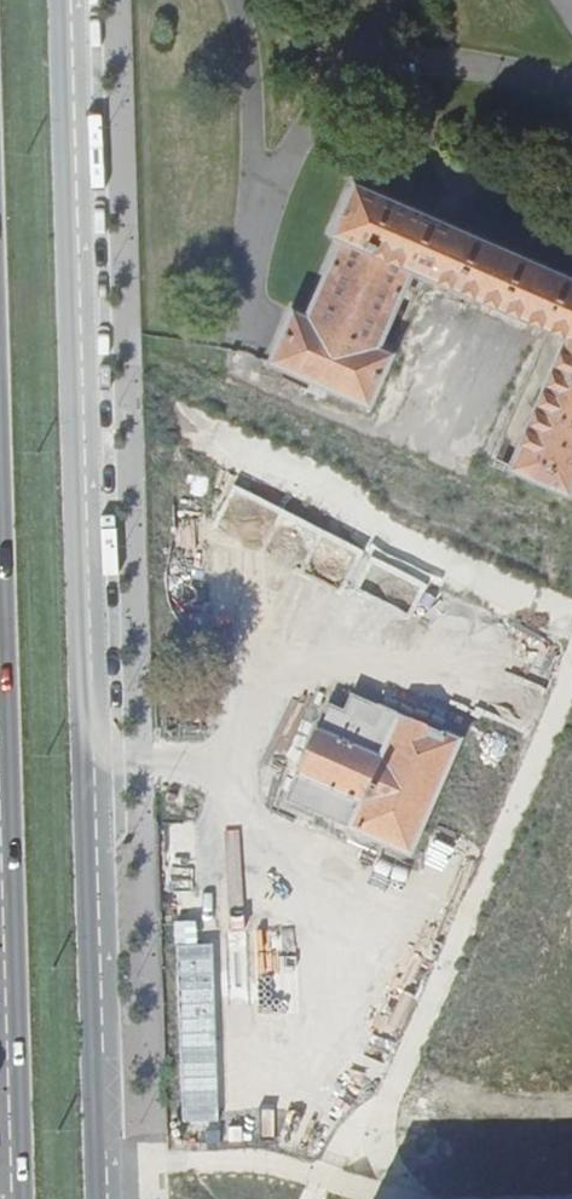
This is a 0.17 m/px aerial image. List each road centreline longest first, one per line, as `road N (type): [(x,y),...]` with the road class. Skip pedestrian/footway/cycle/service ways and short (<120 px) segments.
road 1 (primary): [(104,1198),(67,0)]
road 2 (primary): [(0,682),(17,1198)]

